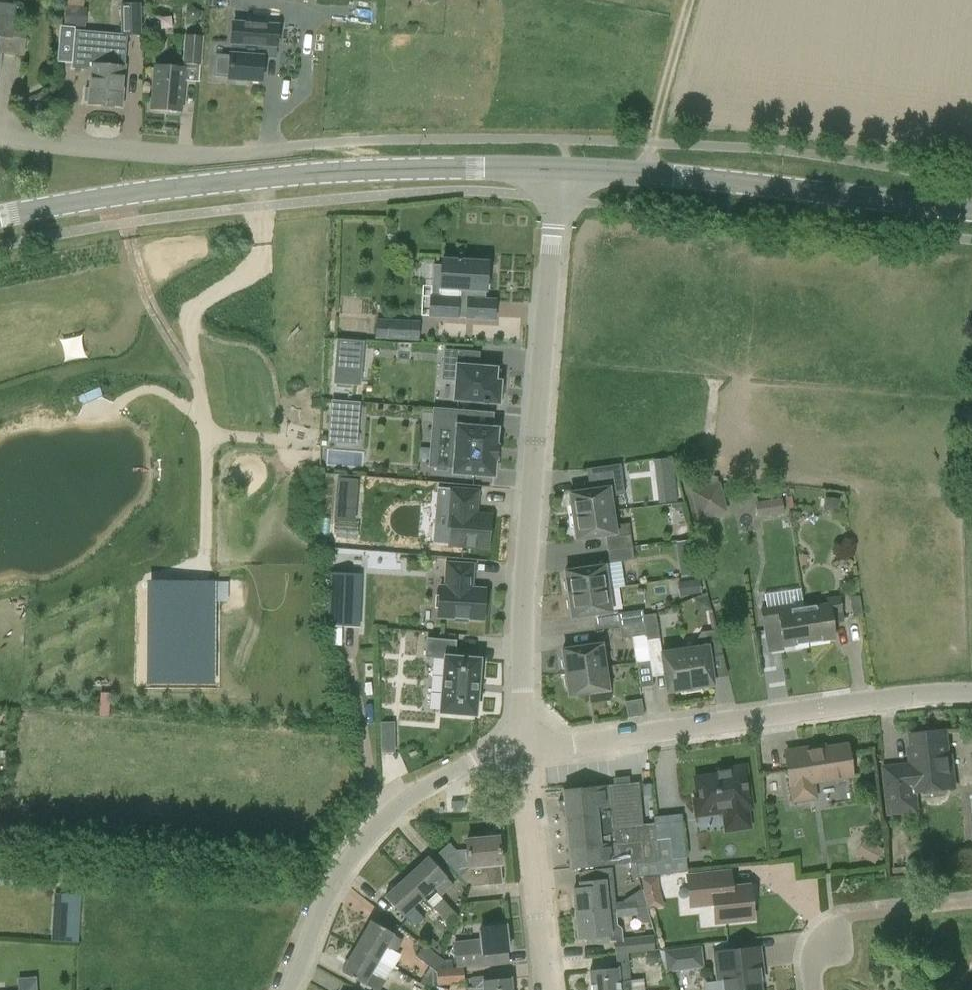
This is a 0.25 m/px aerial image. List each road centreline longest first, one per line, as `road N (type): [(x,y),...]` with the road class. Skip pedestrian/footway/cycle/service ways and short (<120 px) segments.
road 1 (unclassified): [(523,749),(526,575),(560,169)]
road 2 (tertiary): [(0,217),(286,175),(560,169)]
road 3 (residential): [(971,693),(907,695),(523,749)]
road 4 (tertiary): [(971,212),(560,169)]
road 5 (unclassified): [(290,989),(337,872),(378,820),(480,758),(523,749)]
road 6 (unclassified): [(295,146),(198,153),(0,137)]
road 7 (residential): [(550,989),(523,749)]
road 8 (residential): [(971,903),(836,920),(819,938),(814,989)]
road 9 (track): [(648,173),(690,0)]

